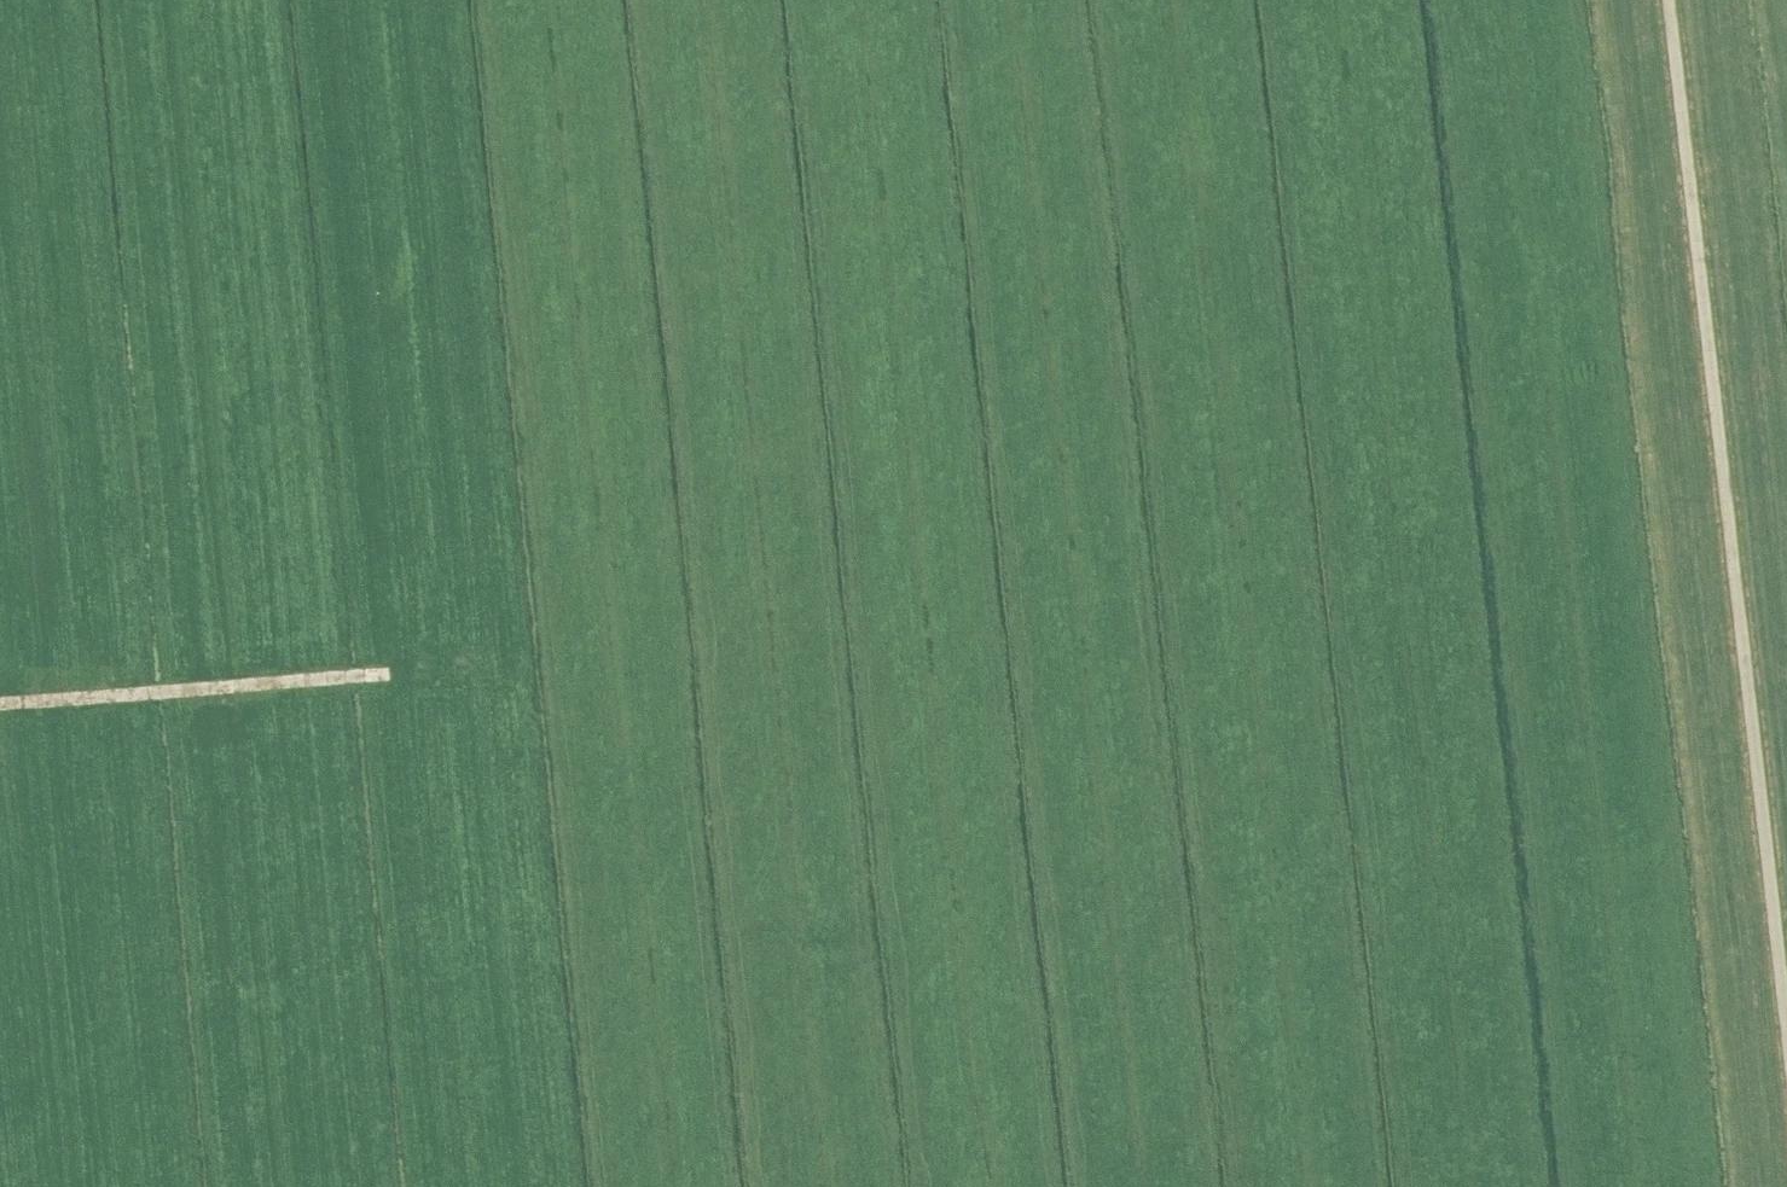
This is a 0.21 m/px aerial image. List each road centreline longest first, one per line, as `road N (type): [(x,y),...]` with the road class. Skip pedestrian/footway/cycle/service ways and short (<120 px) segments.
road 1 (track): [(1786,1112),(1655,0)]
road 2 (track): [(0,704),(383,674)]

